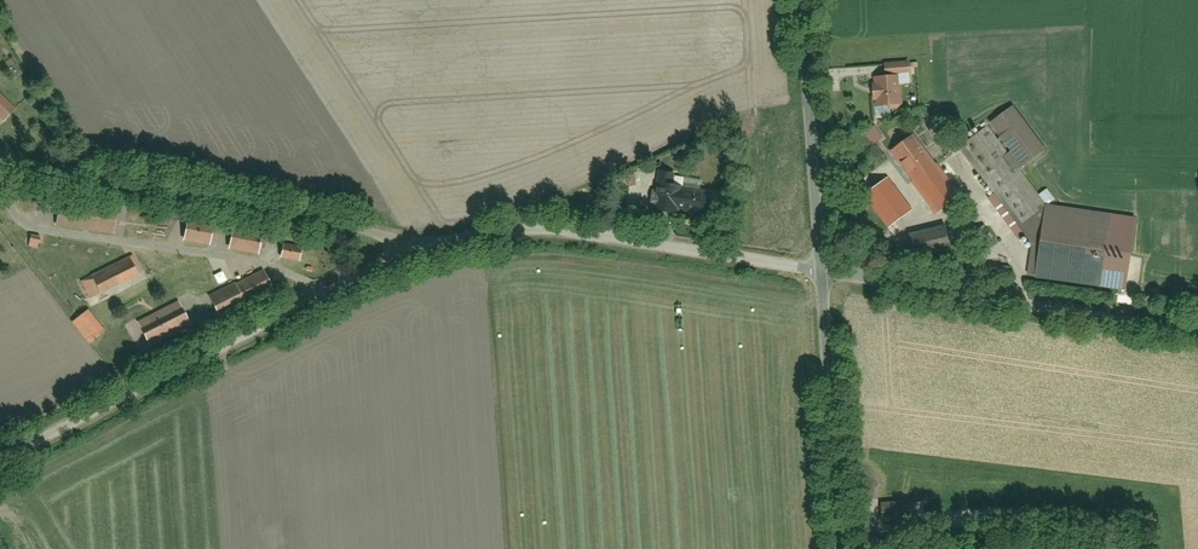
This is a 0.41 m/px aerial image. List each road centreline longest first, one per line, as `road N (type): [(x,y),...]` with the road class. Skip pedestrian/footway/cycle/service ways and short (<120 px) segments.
road 1 (residential): [(0,461),(412,253)]
road 2 (residential): [(412,253),(349,227),(0,162)]
road 3 (residential): [(412,253),(549,232),(822,269)]
road 4 (residential): [(822,269),(1197,332)]
road 5 (tertiary): [(844,548),(822,269)]
road 6 (tertiary): [(822,269),(803,0)]

